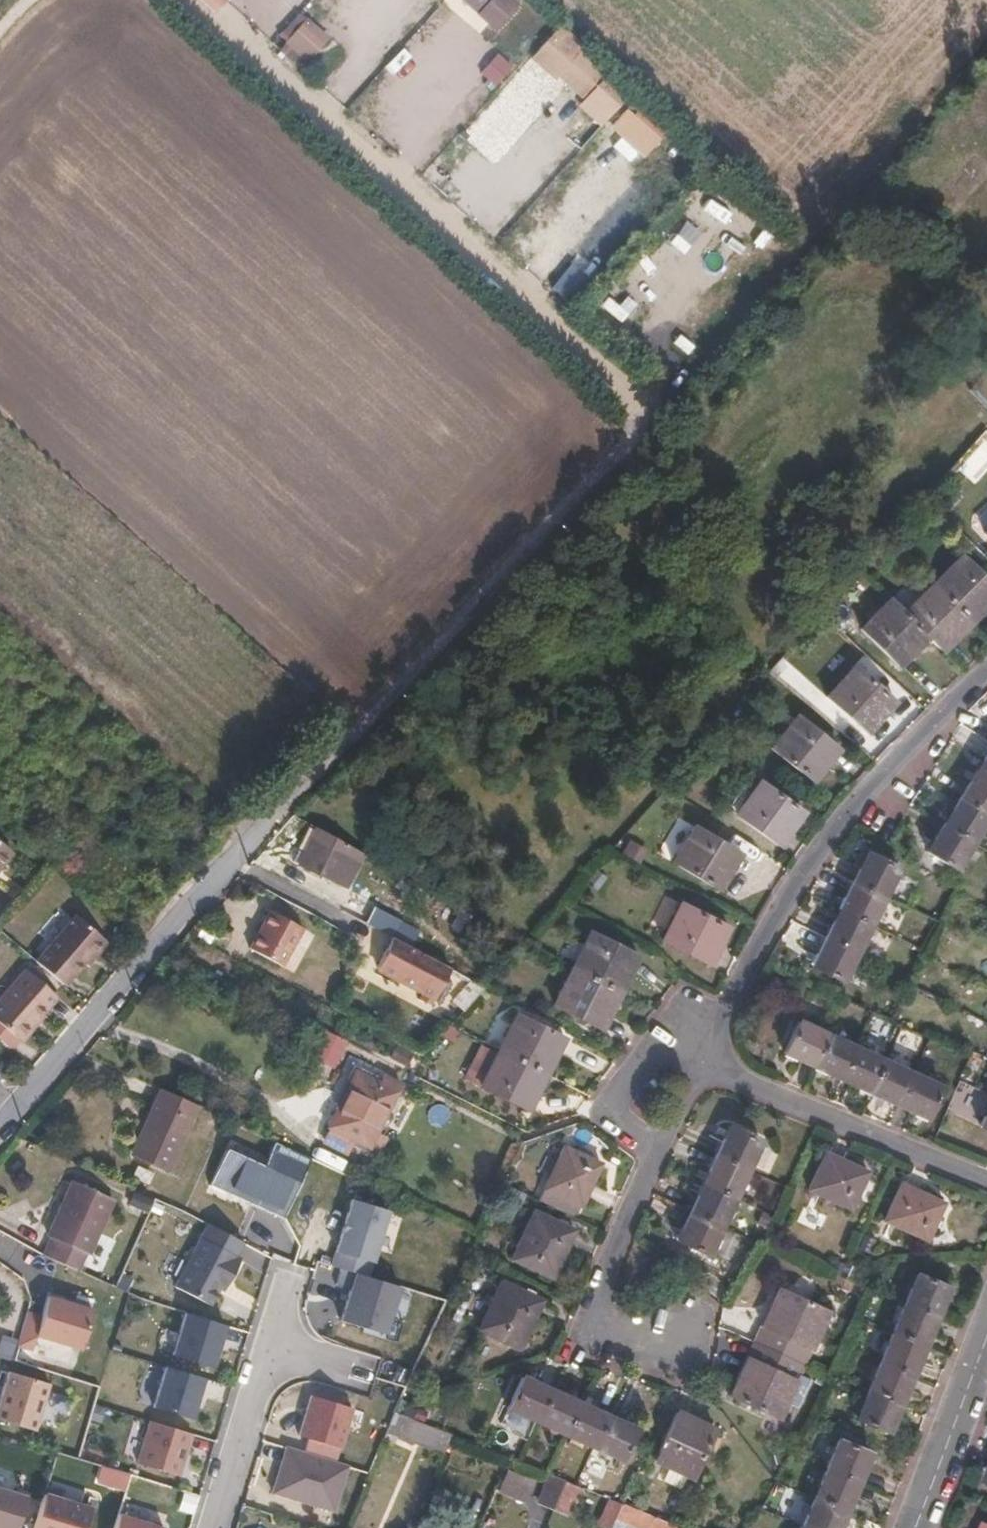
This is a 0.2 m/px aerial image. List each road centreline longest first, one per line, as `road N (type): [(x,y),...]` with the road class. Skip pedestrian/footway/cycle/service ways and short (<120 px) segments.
road 1 (residential): [(647,412),(245,844),(23,1106)]
road 2 (track): [(647,412),(792,247),(986,47)]
road 3 (residential): [(986,676),(921,730),(844,812),(719,1029)]
road 4 (residential): [(986,1180),(702,1064)]
road 5 (residential): [(685,1342),(592,1320),(657,1161)]
road 6 (residential): [(719,1029),(680,1011),(608,1111),(657,1161)]
road 7 (residential): [(986,1342),(911,1527)]
road 8 (residential): [(217,1527),(270,1344)]

